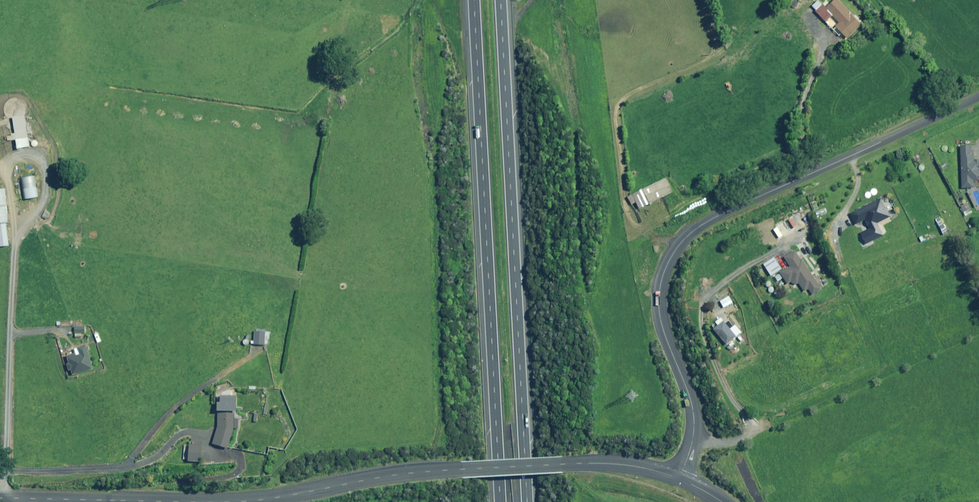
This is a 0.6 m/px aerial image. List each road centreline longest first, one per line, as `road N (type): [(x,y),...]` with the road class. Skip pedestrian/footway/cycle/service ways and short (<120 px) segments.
road 1 (unclassified): [(978,96),(715,217),(680,245),(659,294),(694,410),(680,479)]
road 2 (motorway): [(500,0),(530,501)]
road 3 (motorway): [(504,501),(474,0)]
road 4 (unclassified): [(680,479),(630,466),(561,465),(400,474),(218,501)]
road 5 (unclassified): [(187,501),(0,499)]

